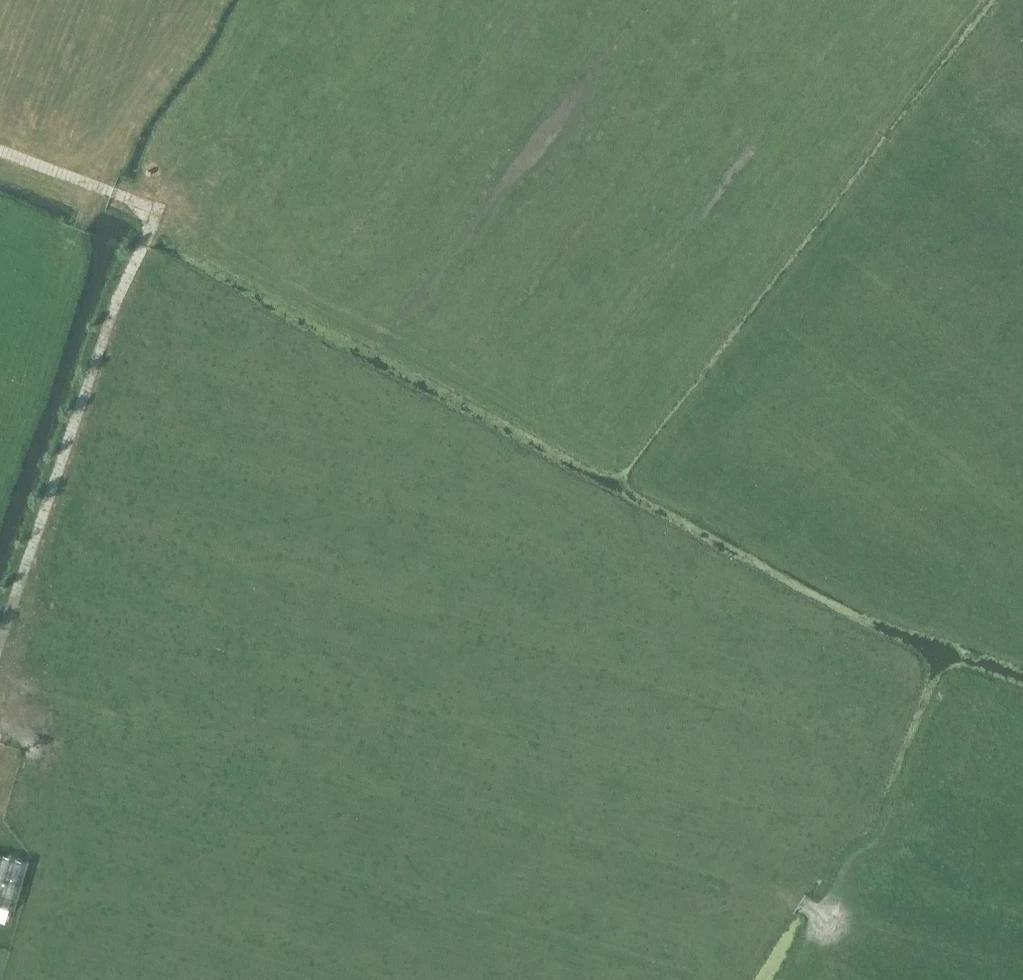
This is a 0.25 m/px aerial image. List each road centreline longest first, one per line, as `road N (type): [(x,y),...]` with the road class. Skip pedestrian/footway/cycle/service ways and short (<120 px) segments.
road 1 (track): [(0,151),(151,208),(154,223),(106,328),(0,638)]

